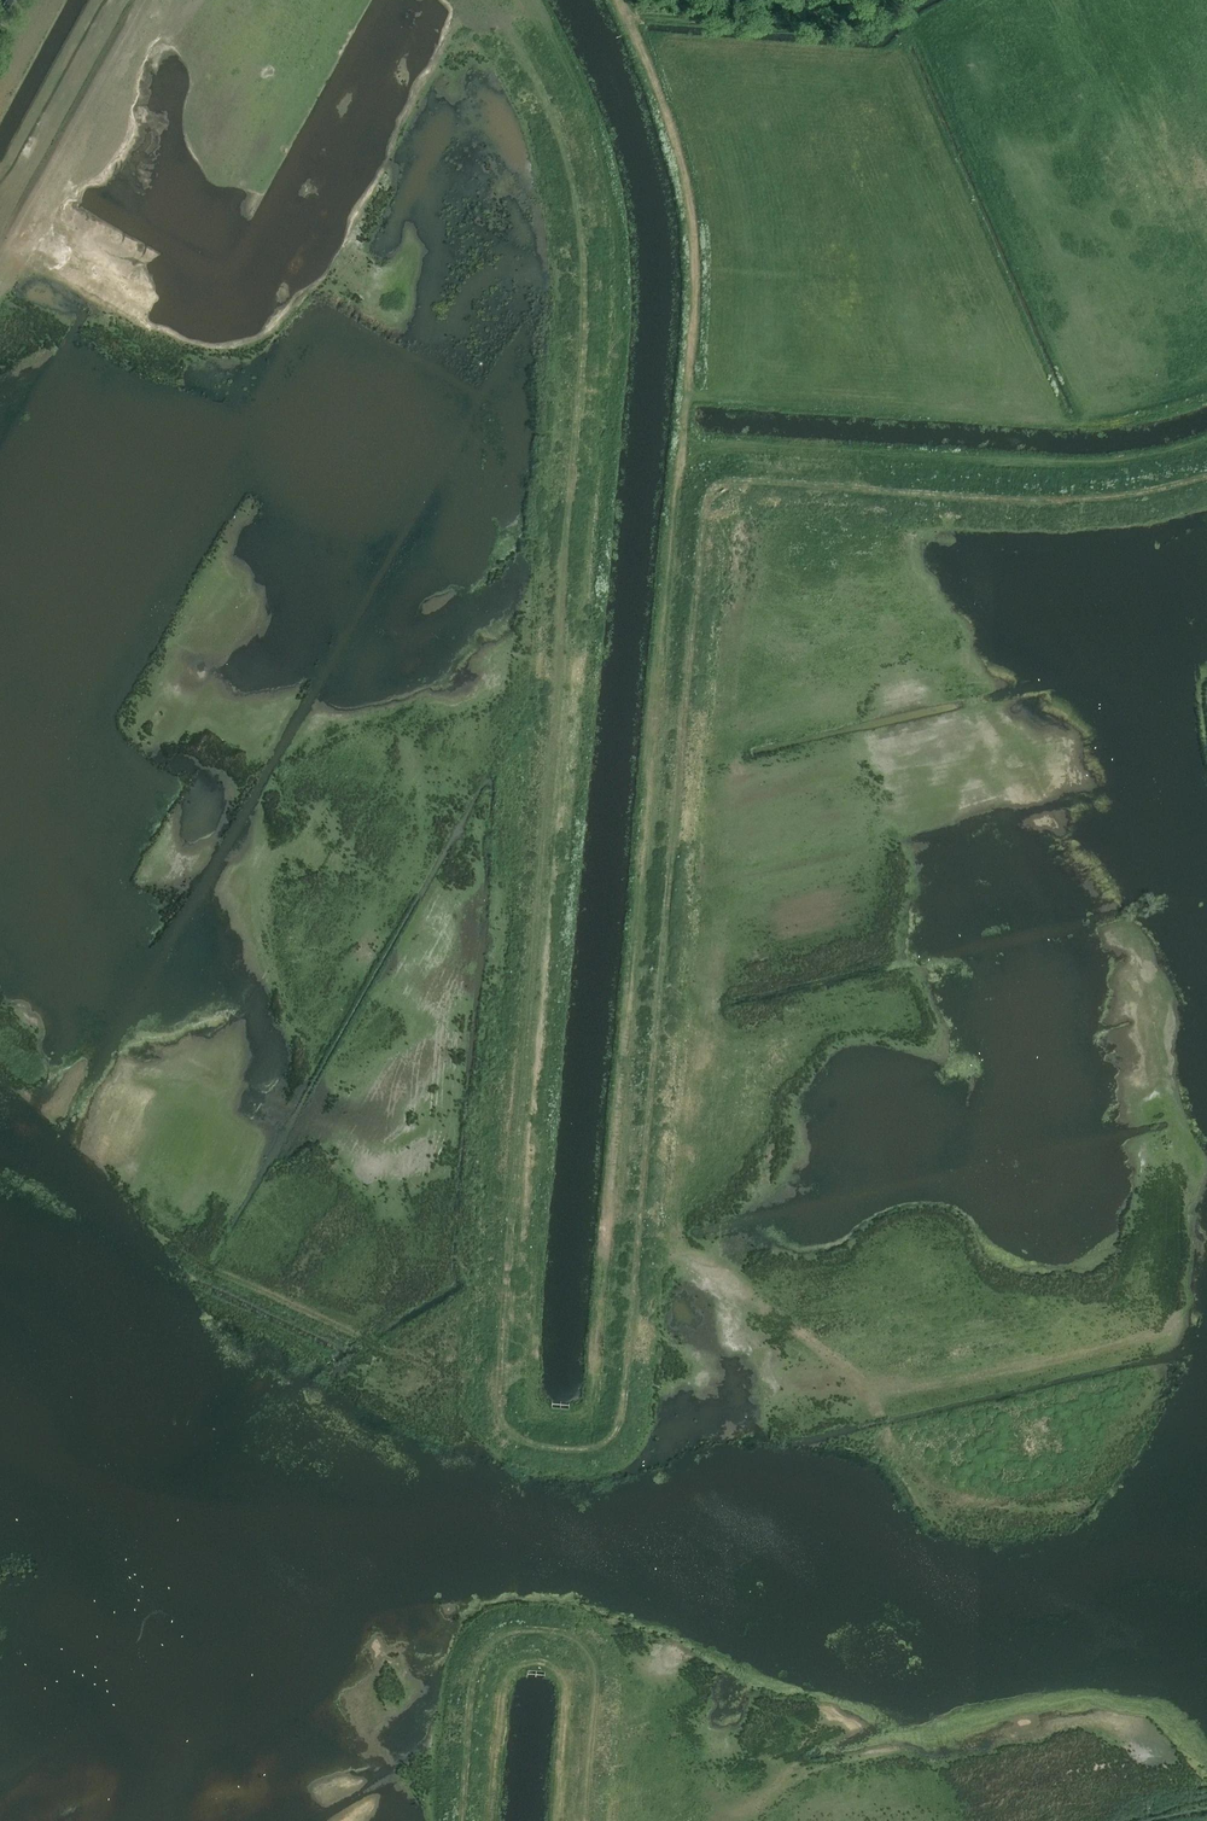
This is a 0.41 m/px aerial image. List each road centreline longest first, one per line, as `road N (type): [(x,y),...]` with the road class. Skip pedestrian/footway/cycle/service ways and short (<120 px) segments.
road 1 (track): [(684,448),(608,1251)]
road 2 (track): [(618,0),(676,138),(689,191),(697,254),(684,448)]

